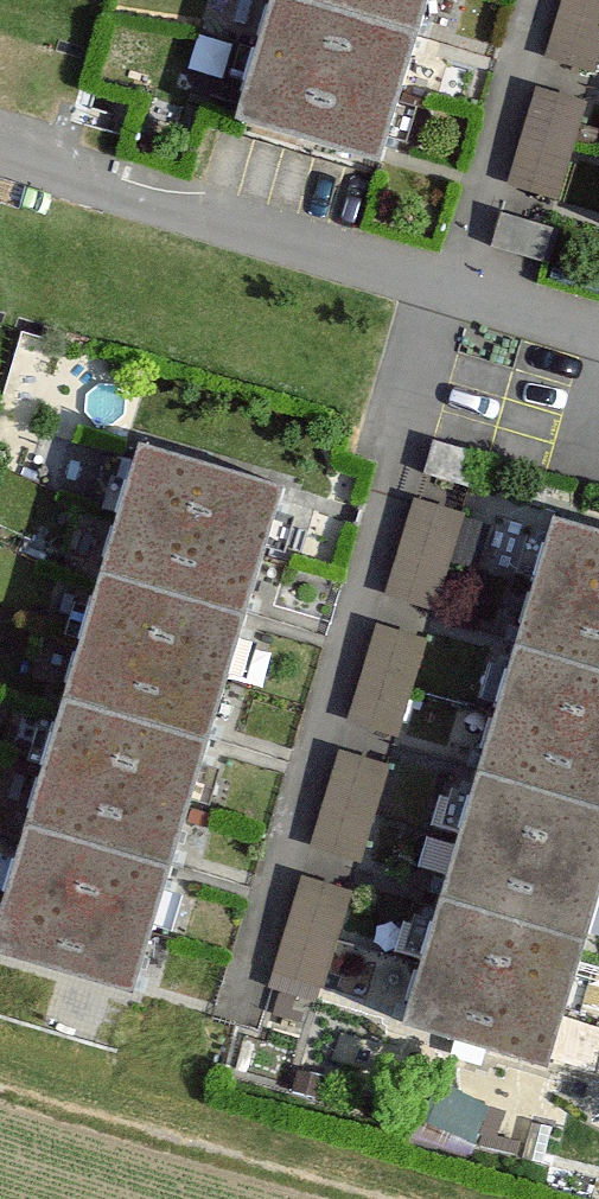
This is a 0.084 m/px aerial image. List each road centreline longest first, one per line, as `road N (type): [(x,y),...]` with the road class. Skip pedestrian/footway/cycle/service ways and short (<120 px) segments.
road 1 (residential): [(598,328),(0,143)]

